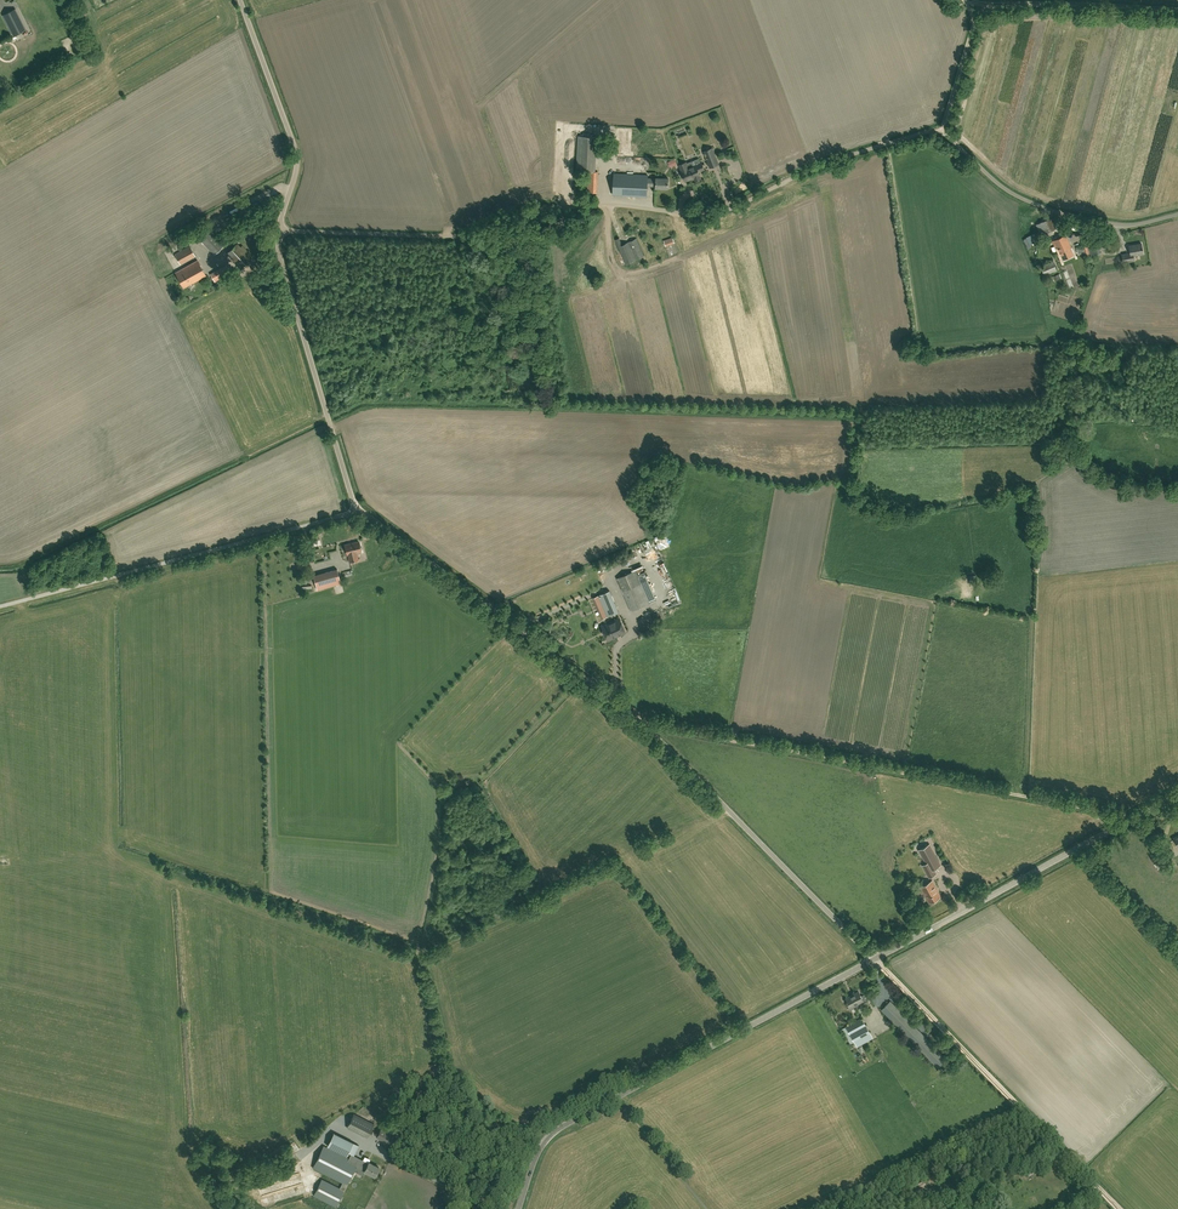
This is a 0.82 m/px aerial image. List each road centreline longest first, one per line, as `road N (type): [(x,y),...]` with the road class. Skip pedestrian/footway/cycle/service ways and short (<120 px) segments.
road 1 (unclassified): [(1177,214),(1124,225),(1049,209),(1012,193),(934,131),(846,157),(718,212),(553,207),(454,236),(279,231)]
road 2 (unclassified): [(874,959),(645,726),(360,511)]
road 3 (track): [(1135,817),(645,726)]
road 4 (unclassified): [(519,1208),(536,1154),(559,1127),(874,959)]
road 5 (unclassified): [(0,607),(360,511)]
road 6 (track): [(874,959),(1120,1208)]
road 7 (unclassified): [(874,959),(1177,794)]
road 8 (unclassified): [(360,511),(281,260),(279,231)]
road 9 (unclassified): [(279,231),(296,152),(241,0)]

